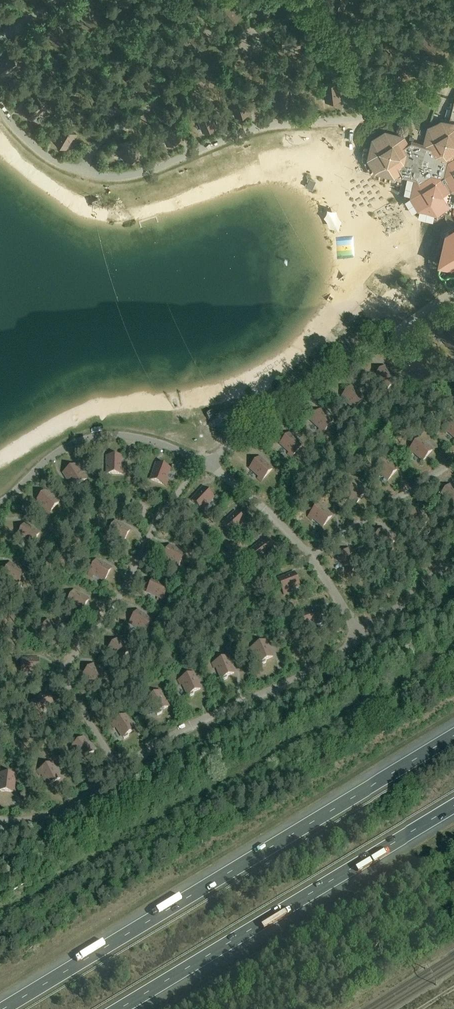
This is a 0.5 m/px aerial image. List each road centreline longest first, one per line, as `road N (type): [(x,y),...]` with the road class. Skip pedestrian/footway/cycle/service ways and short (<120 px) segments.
road 1 (unclassified): [(0,820),(58,812),(180,732),(325,664),(453,559)]
road 2 (motorway): [(453,735),(1,1008)]
road 3 (motorway): [(121,1008),(453,808)]

